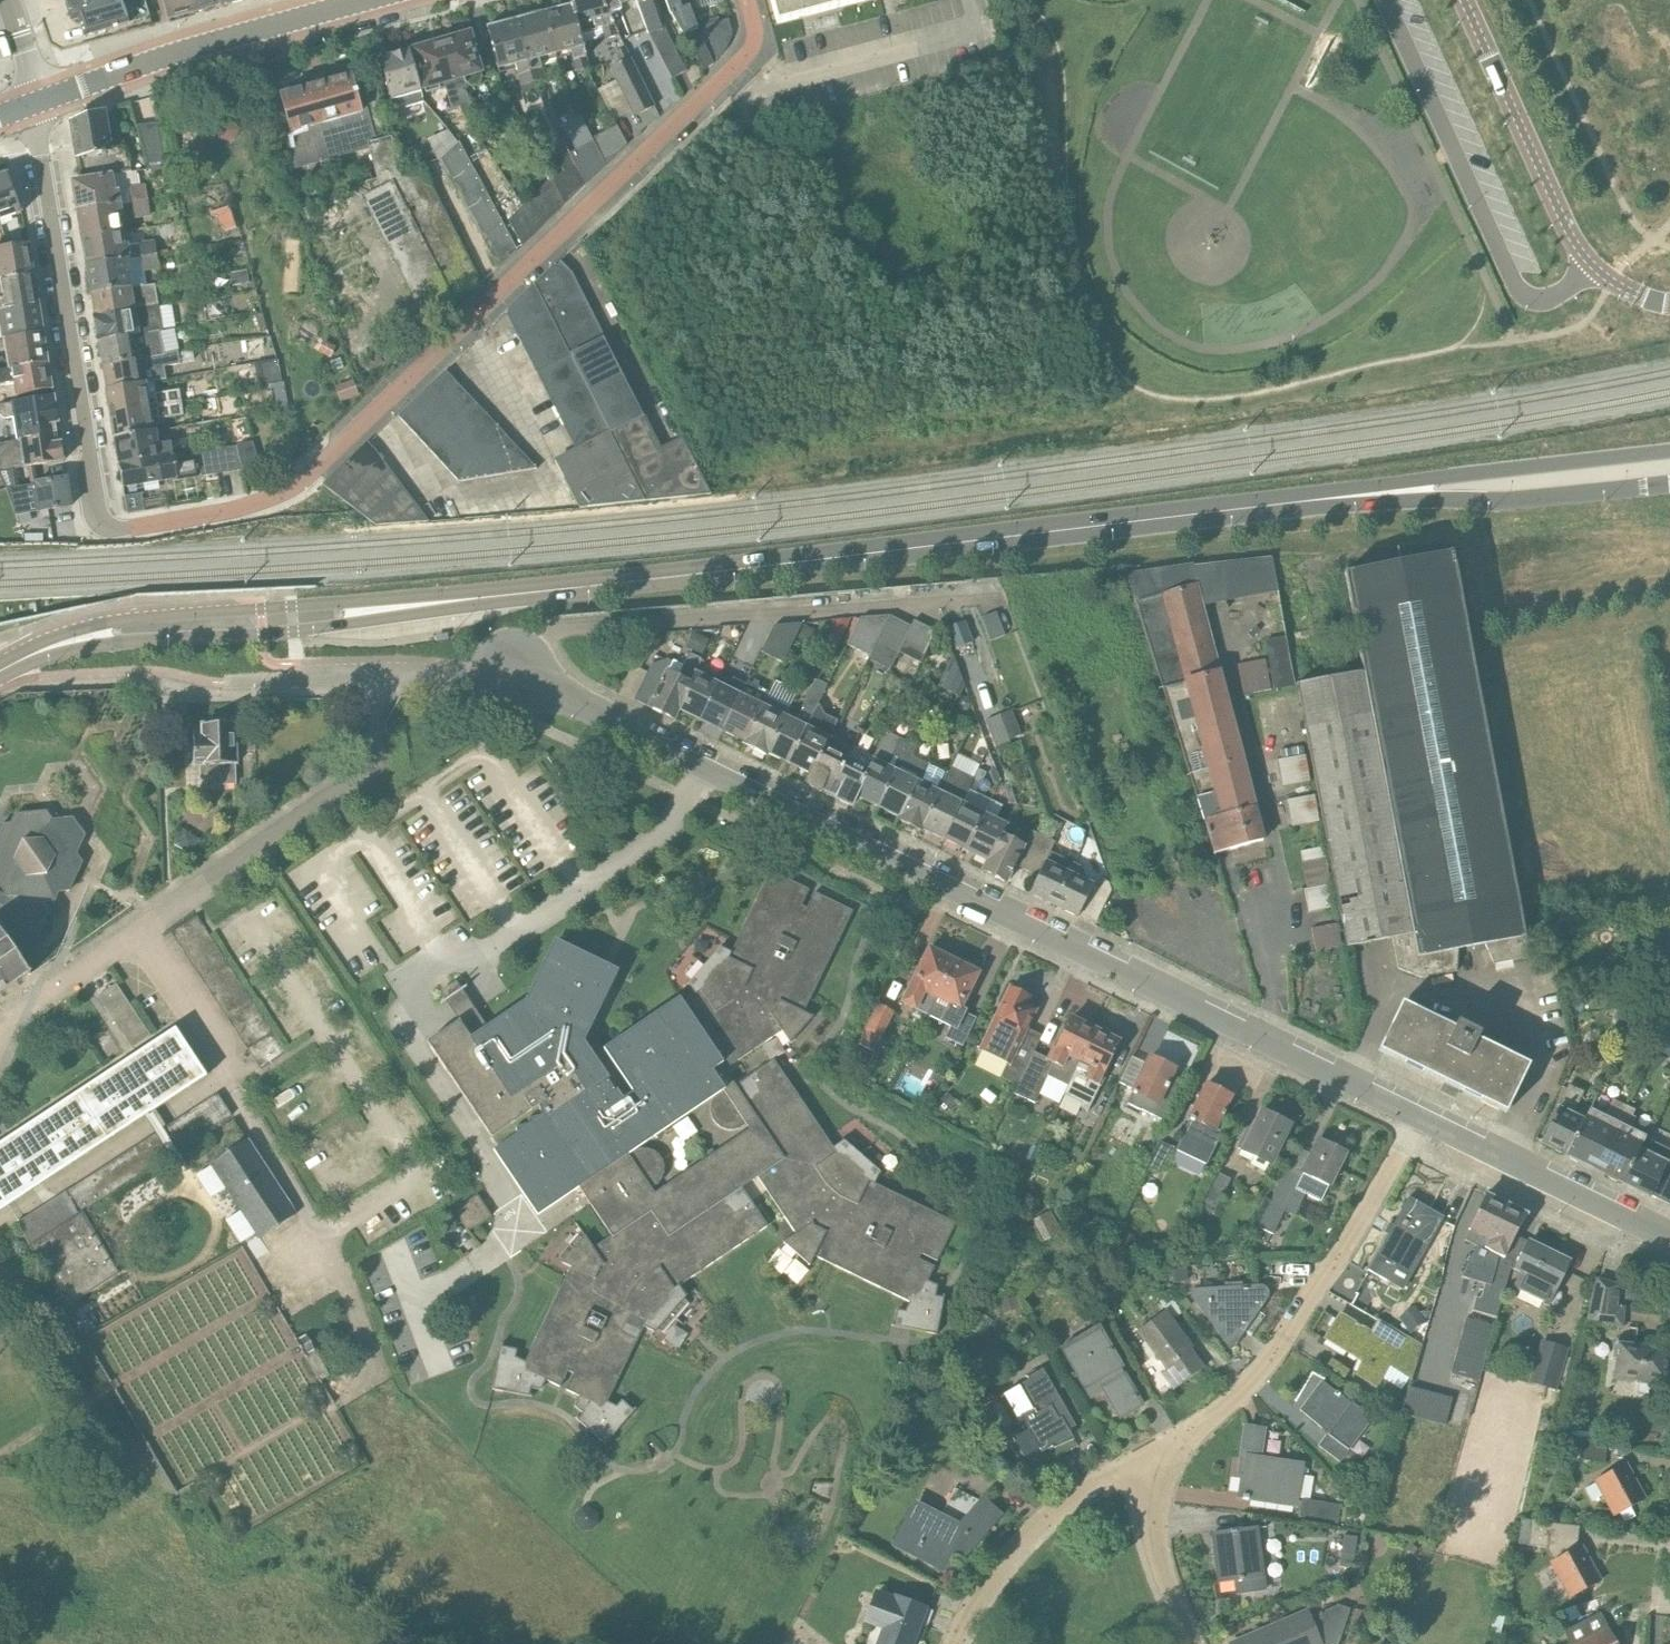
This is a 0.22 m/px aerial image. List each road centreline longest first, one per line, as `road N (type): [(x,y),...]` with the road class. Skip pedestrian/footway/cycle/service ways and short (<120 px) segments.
road 1 (residential): [(748,0),(755,32),(746,55),(299,483),(232,509),(130,528),(107,523),(98,504),(36,100)]
road 2 (residential): [(1412,1115),(579,698),(512,677),(369,673)]
road 3 (tertiary): [(434,603),(1337,498)]
road 4 (unclassified): [(1412,1115),(1326,1280),(1270,1360),(1213,1414),(1133,1460)]
road 5 (tertiary): [(434,603),(333,601),(112,620),(41,642),(0,667)]
road 6 (tertiary): [(0,676),(115,640),(349,625),(434,603)]
road 7 (unclassified): [(1669,303),(1614,282),(1575,242),(1464,0)]
road 8 (tertiary): [(36,100),(368,0)]
road 9 (tertiary): [(1669,449),(1445,476),(1337,498)]
road 10 (tertiary): [(1337,498),(1495,502),(1669,483)]
road 11 (unclassified): [(1669,1240),(1412,1115)]
road 12 (unclassified): [(1133,1460),(1052,1515),(987,1585),(953,1643)]
road 13 (unclassified): [(1197,1643),(1133,1460)]

